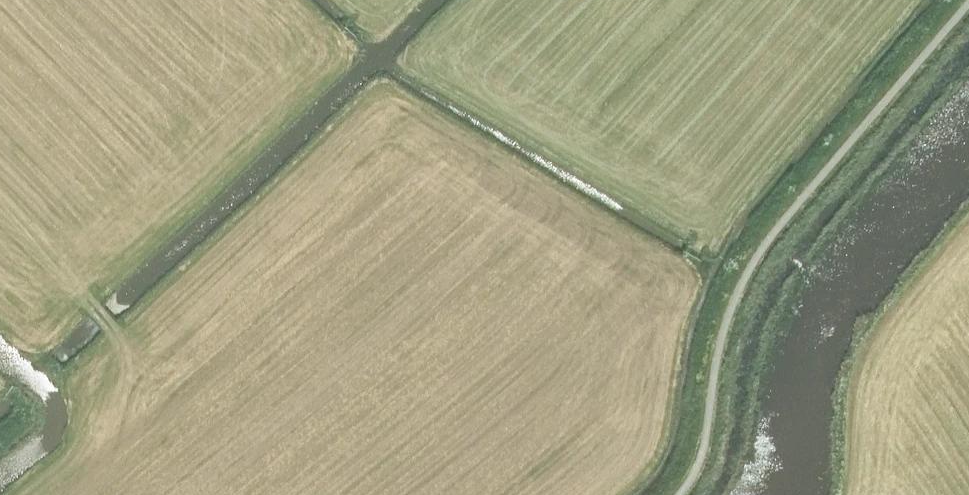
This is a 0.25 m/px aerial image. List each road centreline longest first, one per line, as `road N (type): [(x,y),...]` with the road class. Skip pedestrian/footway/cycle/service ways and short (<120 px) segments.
road 1 (track): [(25,494),(99,433),(122,371),(115,330),(0,199)]

